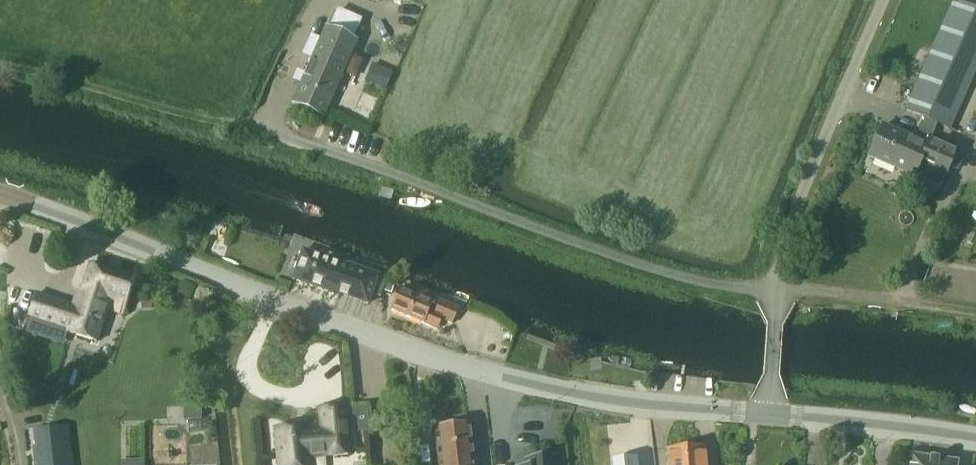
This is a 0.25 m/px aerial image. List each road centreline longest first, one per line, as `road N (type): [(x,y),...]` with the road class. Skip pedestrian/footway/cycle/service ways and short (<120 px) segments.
road 1 (tertiary): [(769,419),(490,380),(0,196)]
road 2 (residential): [(769,419),(776,290),(795,218),(884,0)]
road 3 (track): [(267,136),(0,66)]
road 4 (tertiary): [(975,437),(769,419)]

